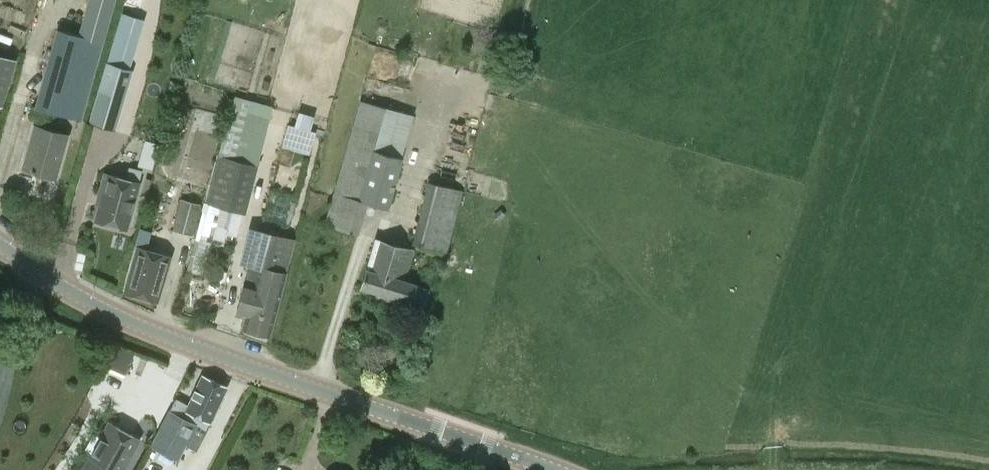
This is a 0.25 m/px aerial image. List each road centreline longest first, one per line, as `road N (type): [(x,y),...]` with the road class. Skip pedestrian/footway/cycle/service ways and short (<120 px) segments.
road 1 (secondary): [(556,469),(186,346),(76,294),(0,239)]

